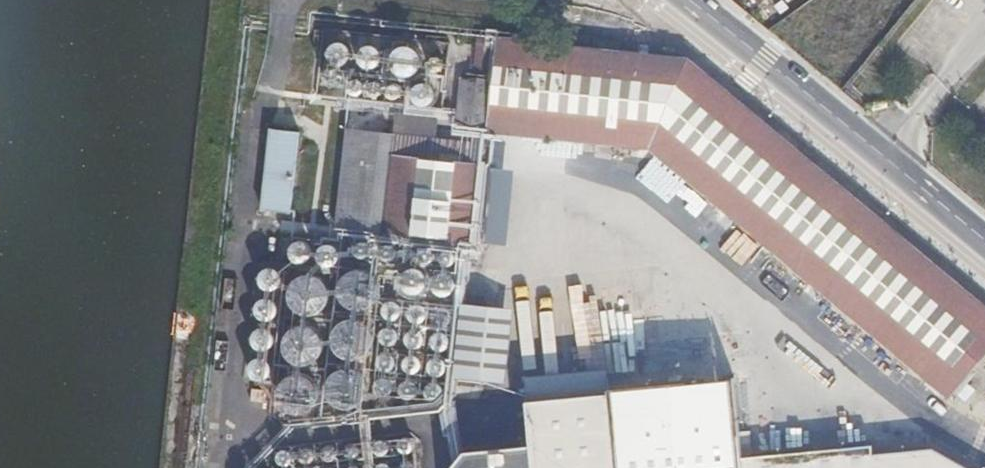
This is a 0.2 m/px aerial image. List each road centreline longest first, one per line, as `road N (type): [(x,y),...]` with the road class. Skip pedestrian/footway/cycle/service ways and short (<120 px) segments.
road 1 (unclassified): [(984,240),(687,0)]

